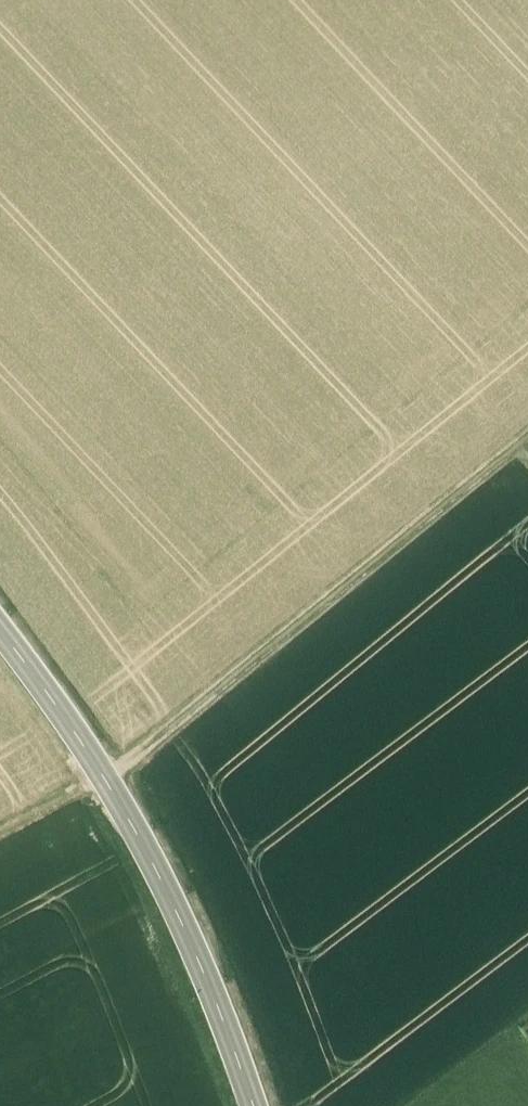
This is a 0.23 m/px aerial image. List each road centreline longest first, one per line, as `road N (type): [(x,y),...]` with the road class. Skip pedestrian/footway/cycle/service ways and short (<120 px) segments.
road 1 (track): [(108,784),(527,443)]
road 2 (secondary): [(254,1105),(185,925),(144,842),(0,632)]

